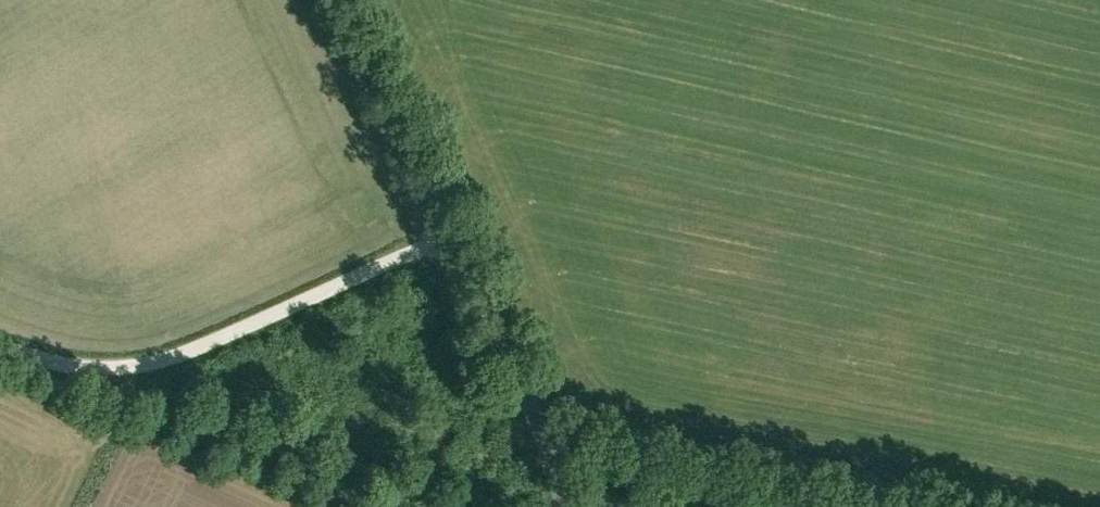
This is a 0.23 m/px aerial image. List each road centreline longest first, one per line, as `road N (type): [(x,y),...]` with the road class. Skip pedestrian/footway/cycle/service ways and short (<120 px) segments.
road 1 (unclassified): [(452,234),(154,363),(106,367),(0,326)]
road 2 (unclassified): [(551,506),(535,436),(452,234)]
road 3 (unclassified): [(452,234),(344,0)]

